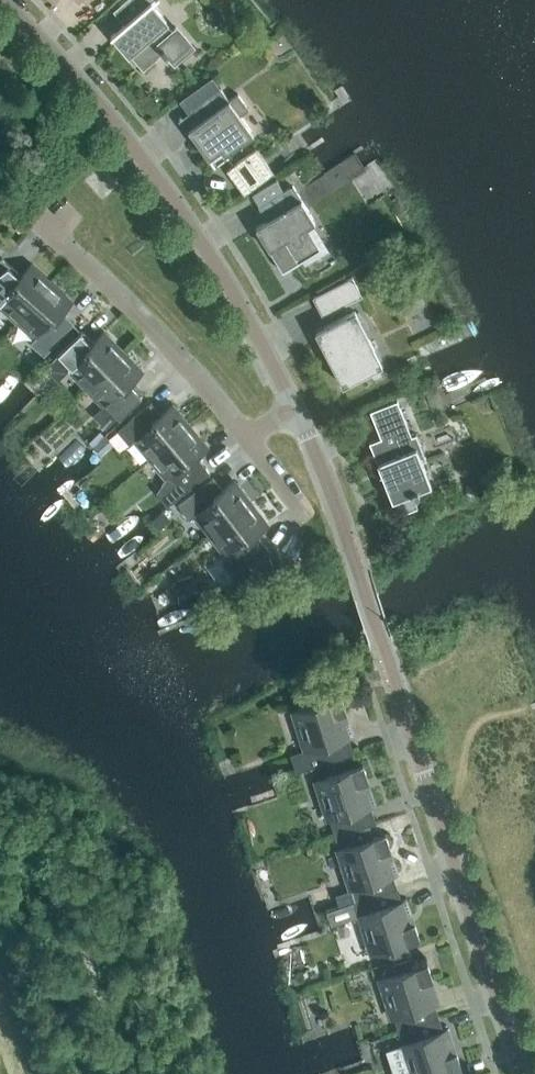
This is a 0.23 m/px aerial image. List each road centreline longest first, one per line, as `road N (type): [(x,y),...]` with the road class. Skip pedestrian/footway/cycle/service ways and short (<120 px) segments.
road 1 (unclassified): [(522,1073),(361,574)]
road 2 (unclassified): [(1,0),(157,179),(296,409)]
road 3 (unclassified): [(36,222),(141,321),(245,438)]
road 4 (unclassified): [(296,409),(361,574)]

